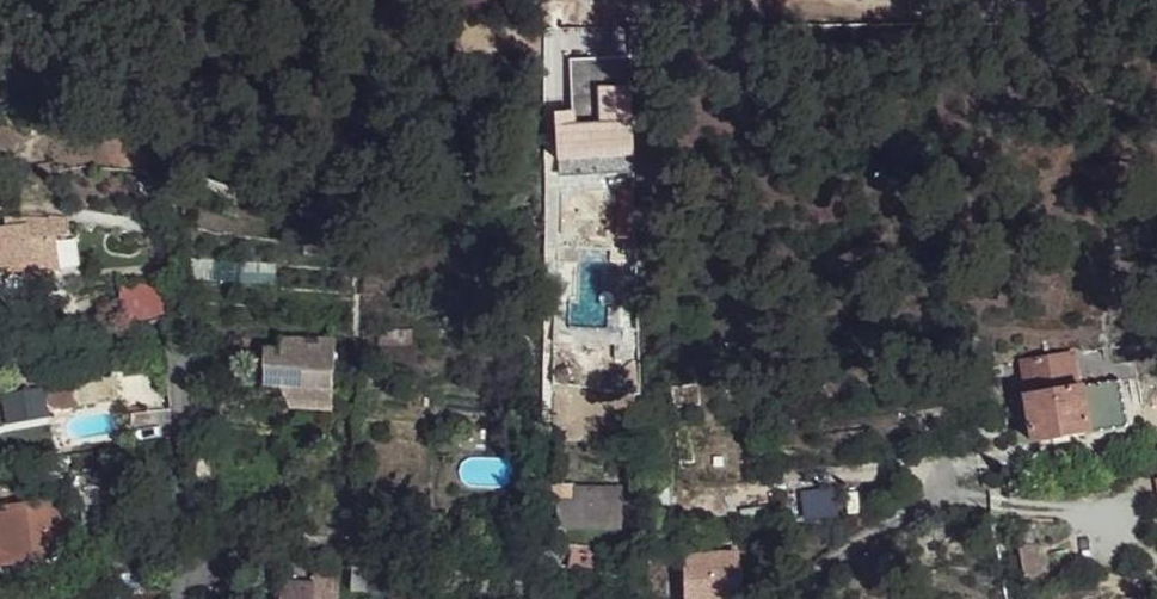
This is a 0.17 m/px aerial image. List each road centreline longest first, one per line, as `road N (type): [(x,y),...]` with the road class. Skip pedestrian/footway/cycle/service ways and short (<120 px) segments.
road 1 (residential): [(179,598),(180,383),(162,337)]

